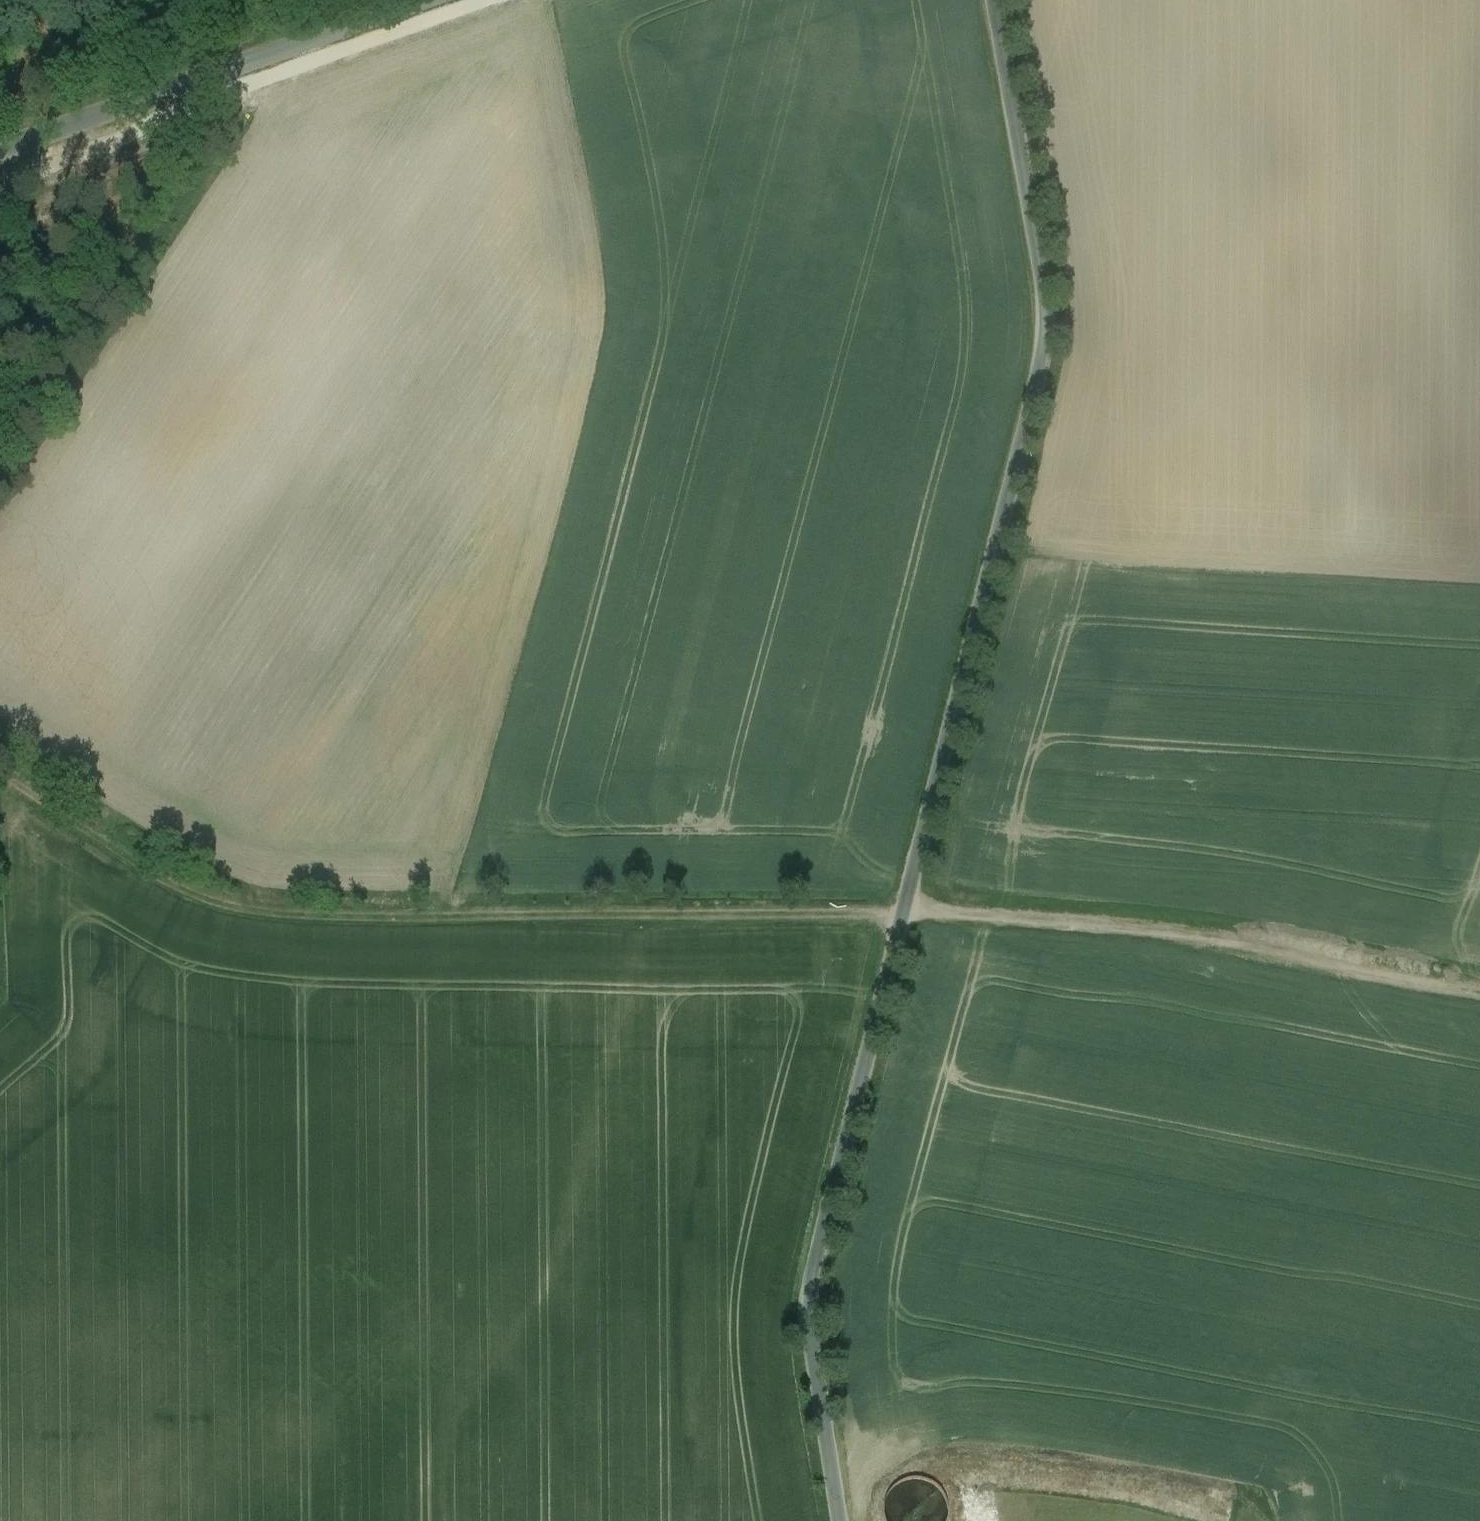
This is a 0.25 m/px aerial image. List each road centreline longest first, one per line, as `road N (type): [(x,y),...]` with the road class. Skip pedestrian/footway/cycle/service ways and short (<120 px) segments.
road 1 (unclassified): [(840,1520),(807,1303),(1052,330),(995,0)]
road 2 (track): [(904,916),(1224,941),(1479,989)]
road 3 (unclassified): [(0,149),(417,0)]

